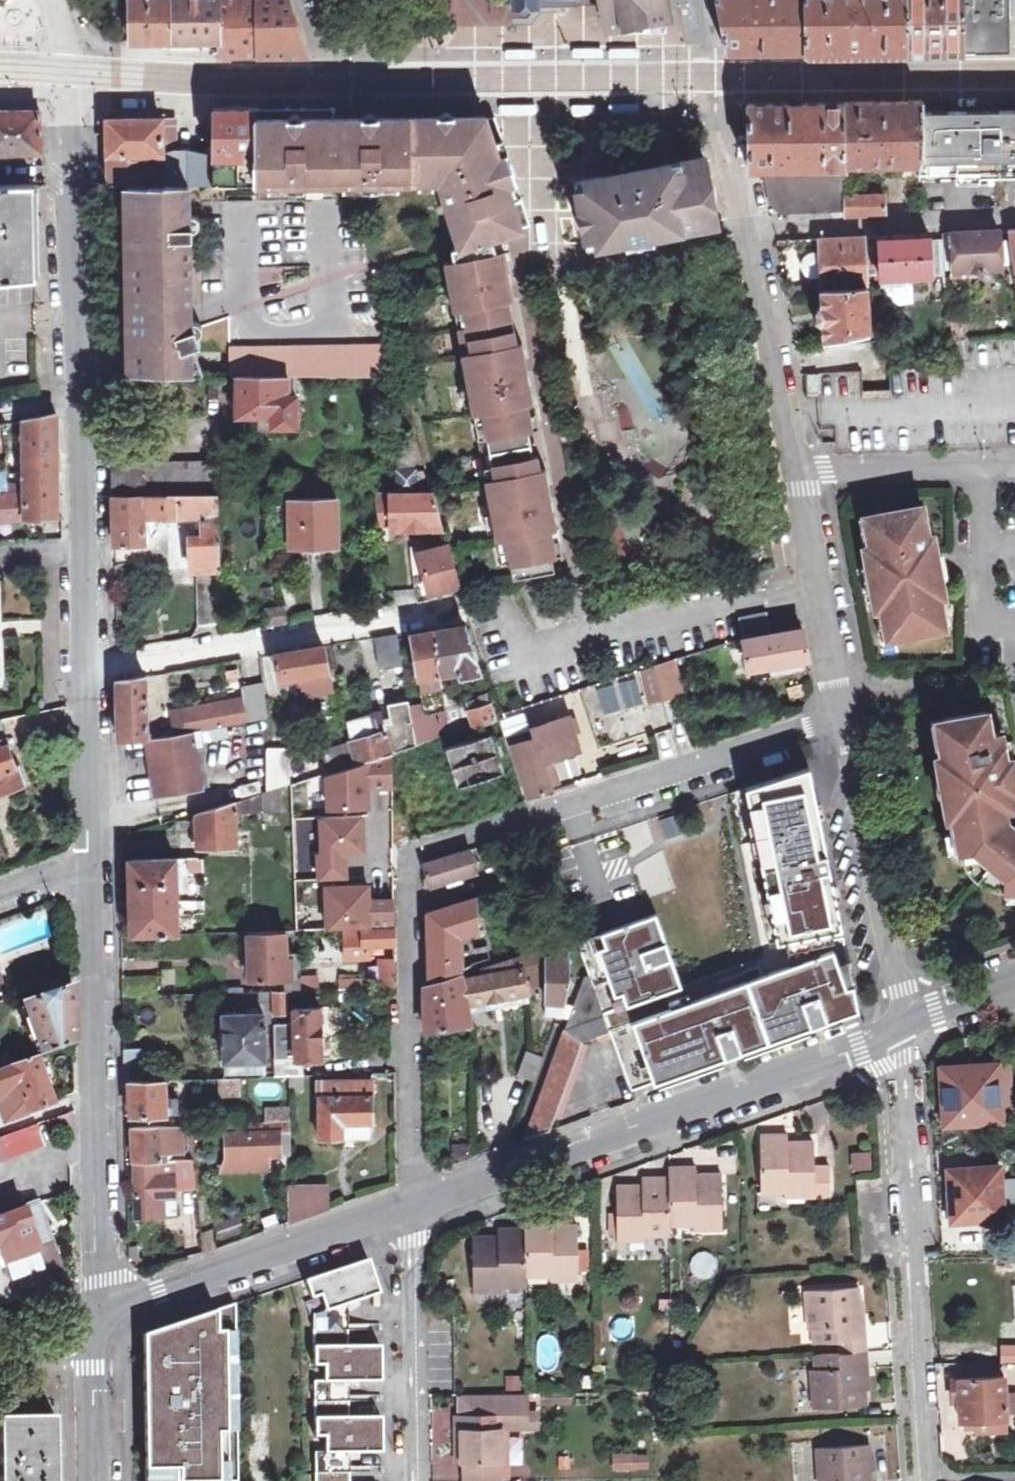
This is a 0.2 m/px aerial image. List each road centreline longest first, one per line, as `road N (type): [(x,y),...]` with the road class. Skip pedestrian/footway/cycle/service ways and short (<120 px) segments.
road 1 (residential): [(844,717),(410,847),(411,1202)]
road 2 (tertiary): [(66,101),(87,865)]
road 3 (residential): [(411,1202),(900,1030)]
road 4 (residential): [(844,717),(745,233)]
road 5 (residential): [(926,1480),(900,1030)]
road 6 (tertiary): [(87,865),(95,1313)]
road 7 (residential): [(95,1313),(411,1202)]
road 8 (residential): [(900,1030),(901,990),(844,717)]
road 9 (residential): [(411,1202),(413,1480)]
road 10 (residential): [(1014,223),(745,233)]
road 11 (residential): [(745,233),(698,0)]
road 12 (tertiary): [(95,1313),(98,1480)]
road 13 (residential): [(900,1030),(1014,990)]

